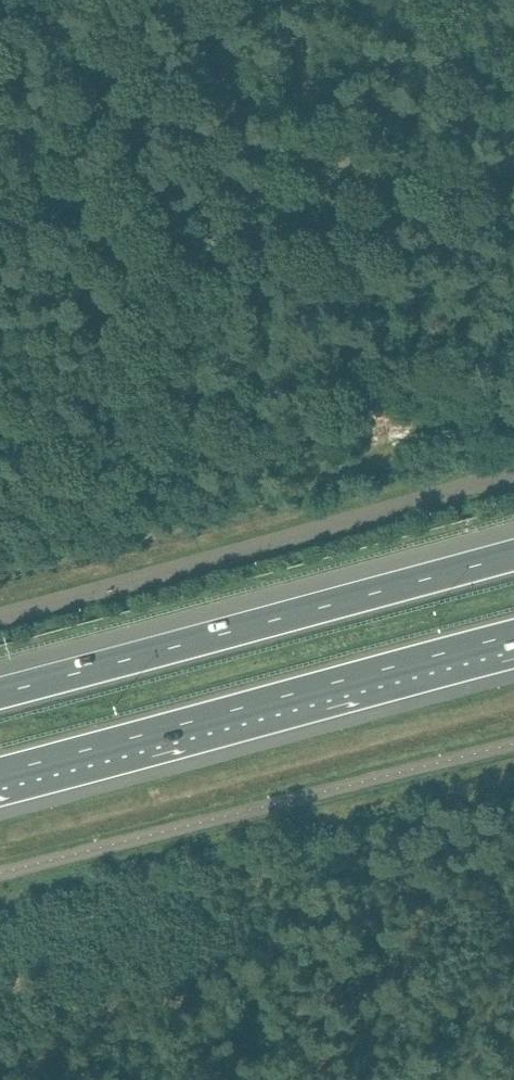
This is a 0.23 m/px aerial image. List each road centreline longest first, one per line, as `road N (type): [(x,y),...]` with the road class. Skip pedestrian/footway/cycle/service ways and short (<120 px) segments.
road 1 (unclassified): [(0,618),(513,474)]
road 2 (motorway): [(513,558),(0,692)]
road 3 (motorway): [(0,768),(513,636)]
road 4 (unclassified): [(513,167),(380,181),(344,173),(313,120),(294,0)]

